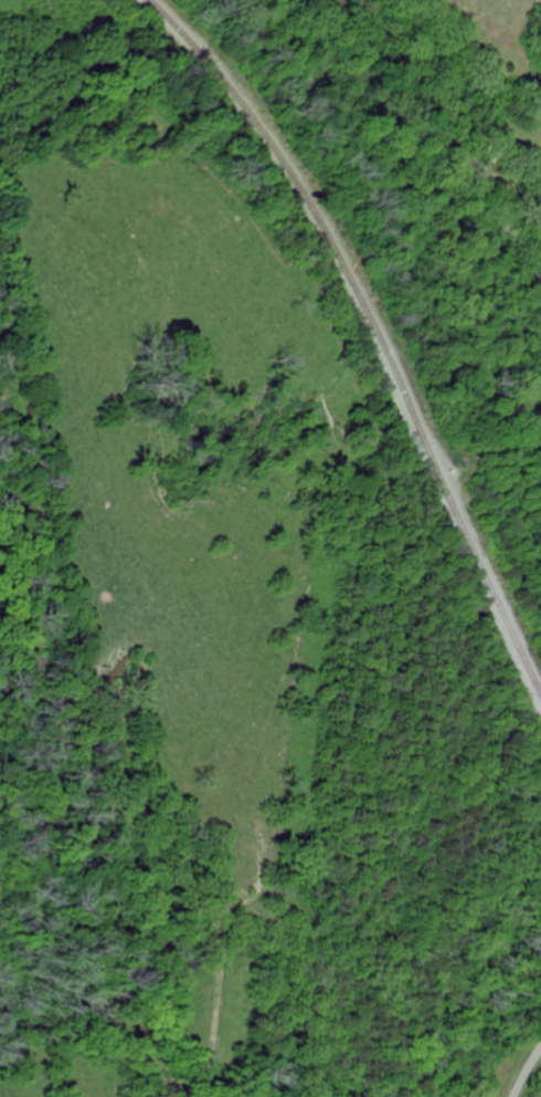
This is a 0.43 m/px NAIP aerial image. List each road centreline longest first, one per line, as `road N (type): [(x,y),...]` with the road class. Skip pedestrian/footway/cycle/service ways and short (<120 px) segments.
road 1 (residential): [(540,280),(448,140),(315,0)]

